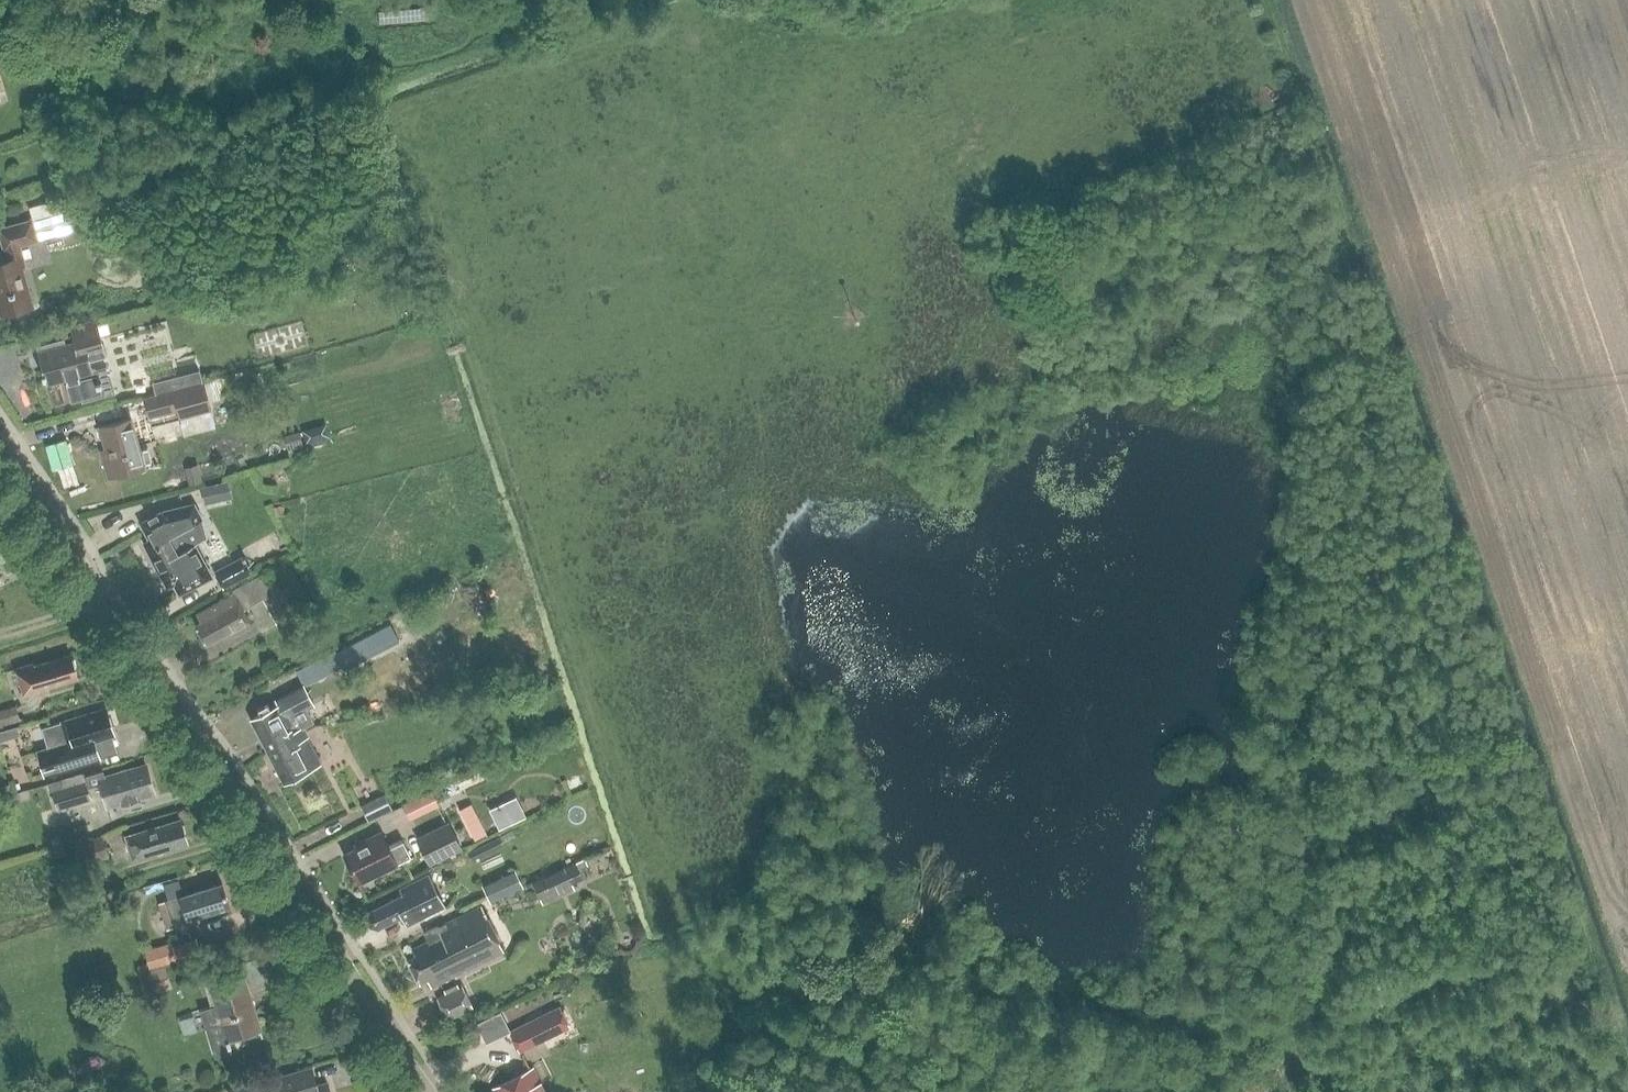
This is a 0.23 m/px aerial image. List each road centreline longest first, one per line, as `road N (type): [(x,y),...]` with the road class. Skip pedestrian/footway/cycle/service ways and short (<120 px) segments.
road 1 (unclassified): [(428,1091),(0,447)]

